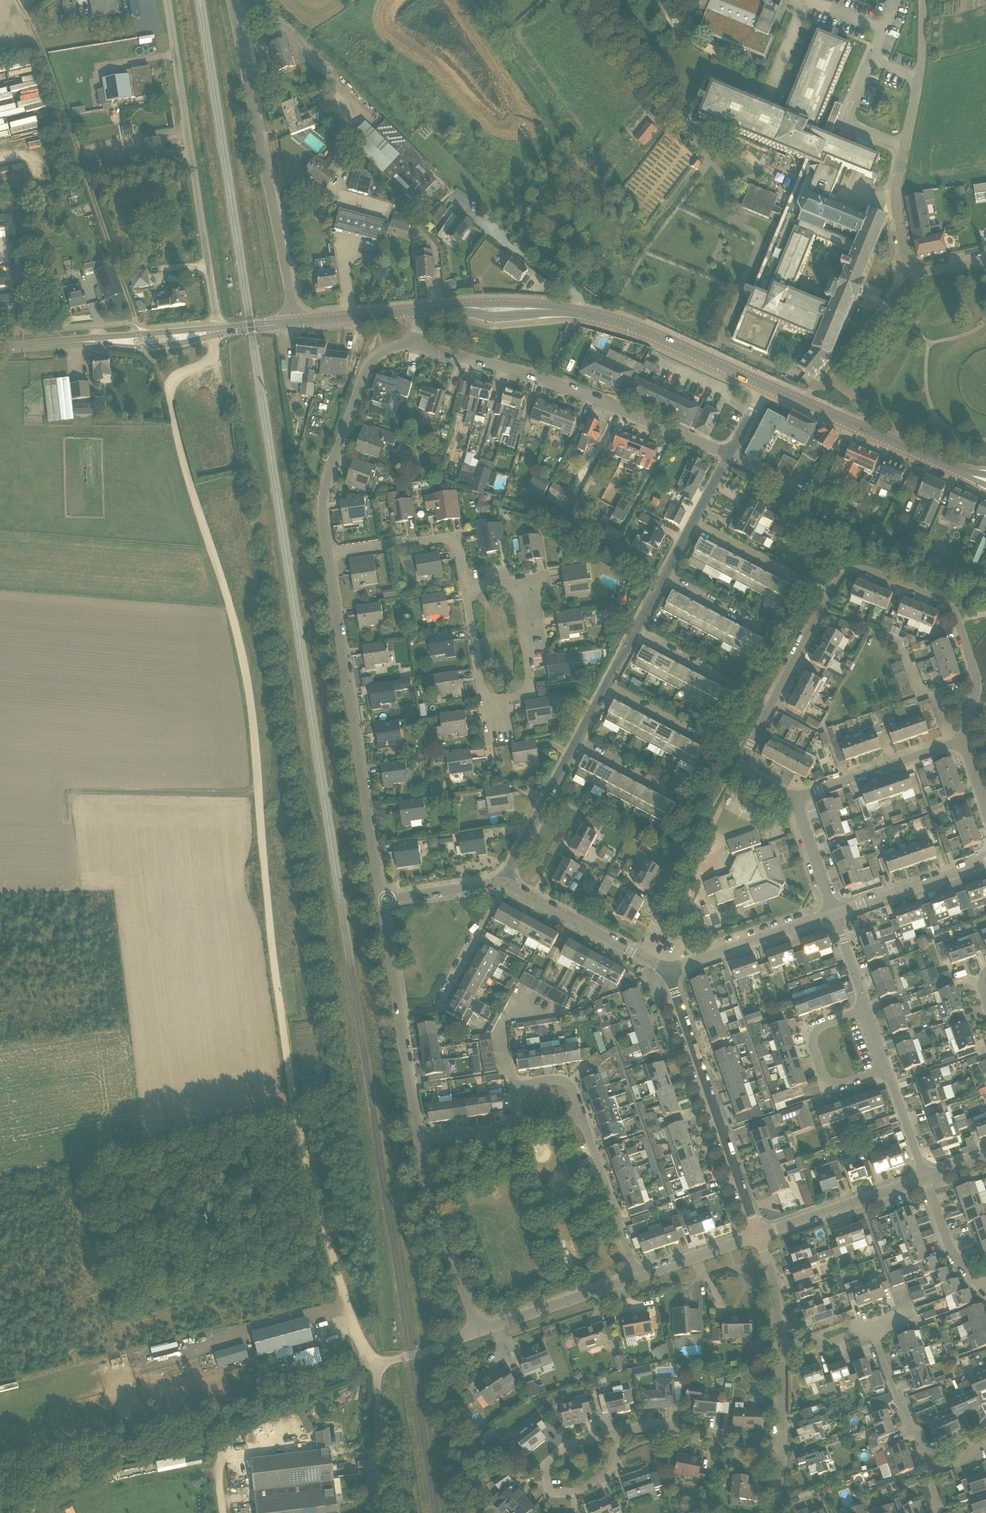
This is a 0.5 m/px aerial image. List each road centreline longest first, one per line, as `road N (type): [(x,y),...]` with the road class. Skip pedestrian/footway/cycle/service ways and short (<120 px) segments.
road 1 (track): [(217,331),(214,355),(176,376),(166,392),(237,626),(267,763),(275,943),(298,1108)]
road 2 (residential): [(962,741),(977,679),(953,610),(937,599),(847,573),(744,756),(749,775),(795,799)]
road 3 (residential): [(502,881),(730,453)]
road 4 (track): [(374,1364),(322,1375),(234,1421),(142,1449),(0,1477)]
road 5 (tertiary): [(416,311),(581,314),(649,333),(765,387)]
road 6 (residential): [(382,901),(328,554)]
road 7 (track): [(135,325),(41,42),(14,0)]
road 8 (unclassified): [(217,331),(166,0)]
road 9 (residential): [(730,453),(415,342)]
road 10 (unclassified): [(293,323),(232,0)]
road 11 (unclassified): [(923,274),(908,261),(897,208),(919,78),(922,0)]
road 12 (residential): [(758,1235),(668,972)]
road 13 (residential): [(374,1364),(344,1298),(298,1108)]
road 14 (residential): [(328,554),(330,467),(357,387),(391,342),(415,342)]
road 15 (tertiary): [(217,331),(0,347)]
road 16 (residential): [(478,1331),(420,1140)]
road 17 (residential): [(507,884),(668,972)]
road 18 (residential): [(399,1015),(437,1010),(507,884)]
road 19 (residential): [(795,799),(962,741)]
road 20 (residential): [(758,1235),(925,1178)]
road 21 (residential): [(668,972),(834,914)]
road 22 (residential): [(465,595),(447,542),(328,554)]
road 23 (residential): [(613,1434),(561,1451),(544,1469),(547,1485),(574,1492),(605,1475),(611,1460)]
road 24 (residential): [(778,1457),(679,1427),(613,1434)]
road 25 (residential): [(637,1276),(581,1117)]
road 26 (residential): [(478,1331),(637,1276)]
road 27 (residential): [(887,1069),(834,1083),(813,1047),(821,1025),(866,1009)]
road 28 (tertiary): [(950,467),(802,403)]
road 29 (residential): [(834,914),(985,862)]
road 30 (residential): [(484,706),(528,697),(517,588)]
road 31 (residential): [(931,1471),(871,1332)]
road 32 (unclassified): [(374,1512),(374,1364)]
road 33 (residential): [(832,384),(923,274)]
road 34 (residential): [(637,1276),(758,1235)]
road 35 (residential): [(420,1140),(399,1015)]
road 36 (tertiary): [(293,323),(416,311)]
road 37 (residential): [(981,1284),(951,1252),(925,1178)]
road 38 (residential): [(382,901),(502,881)]
road 39 (residential): [(795,799),(834,914)]
road 40 (residential): [(552,1013),(509,1020),(500,1036),(505,1073),(520,1088)]

